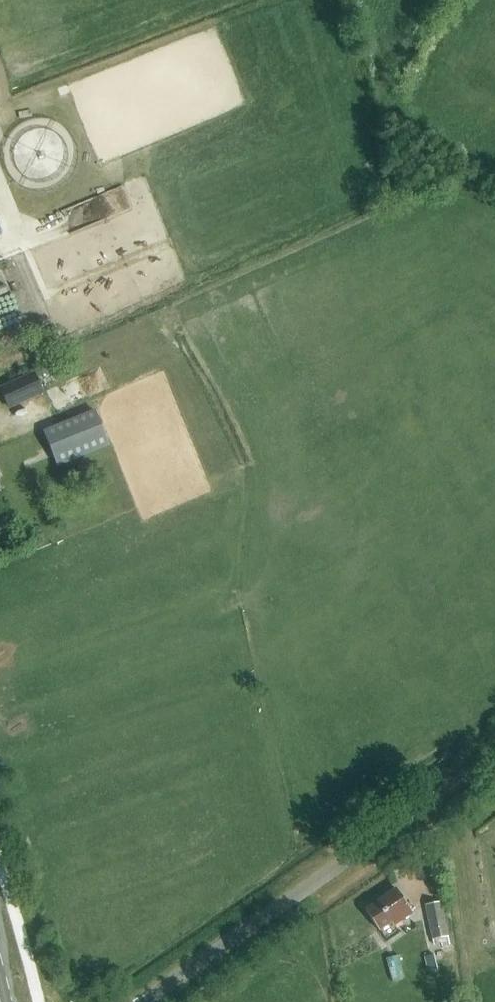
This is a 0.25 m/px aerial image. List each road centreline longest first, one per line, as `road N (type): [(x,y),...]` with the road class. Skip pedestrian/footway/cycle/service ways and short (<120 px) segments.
road 1 (unclassified): [(137,1001),(494,756)]

